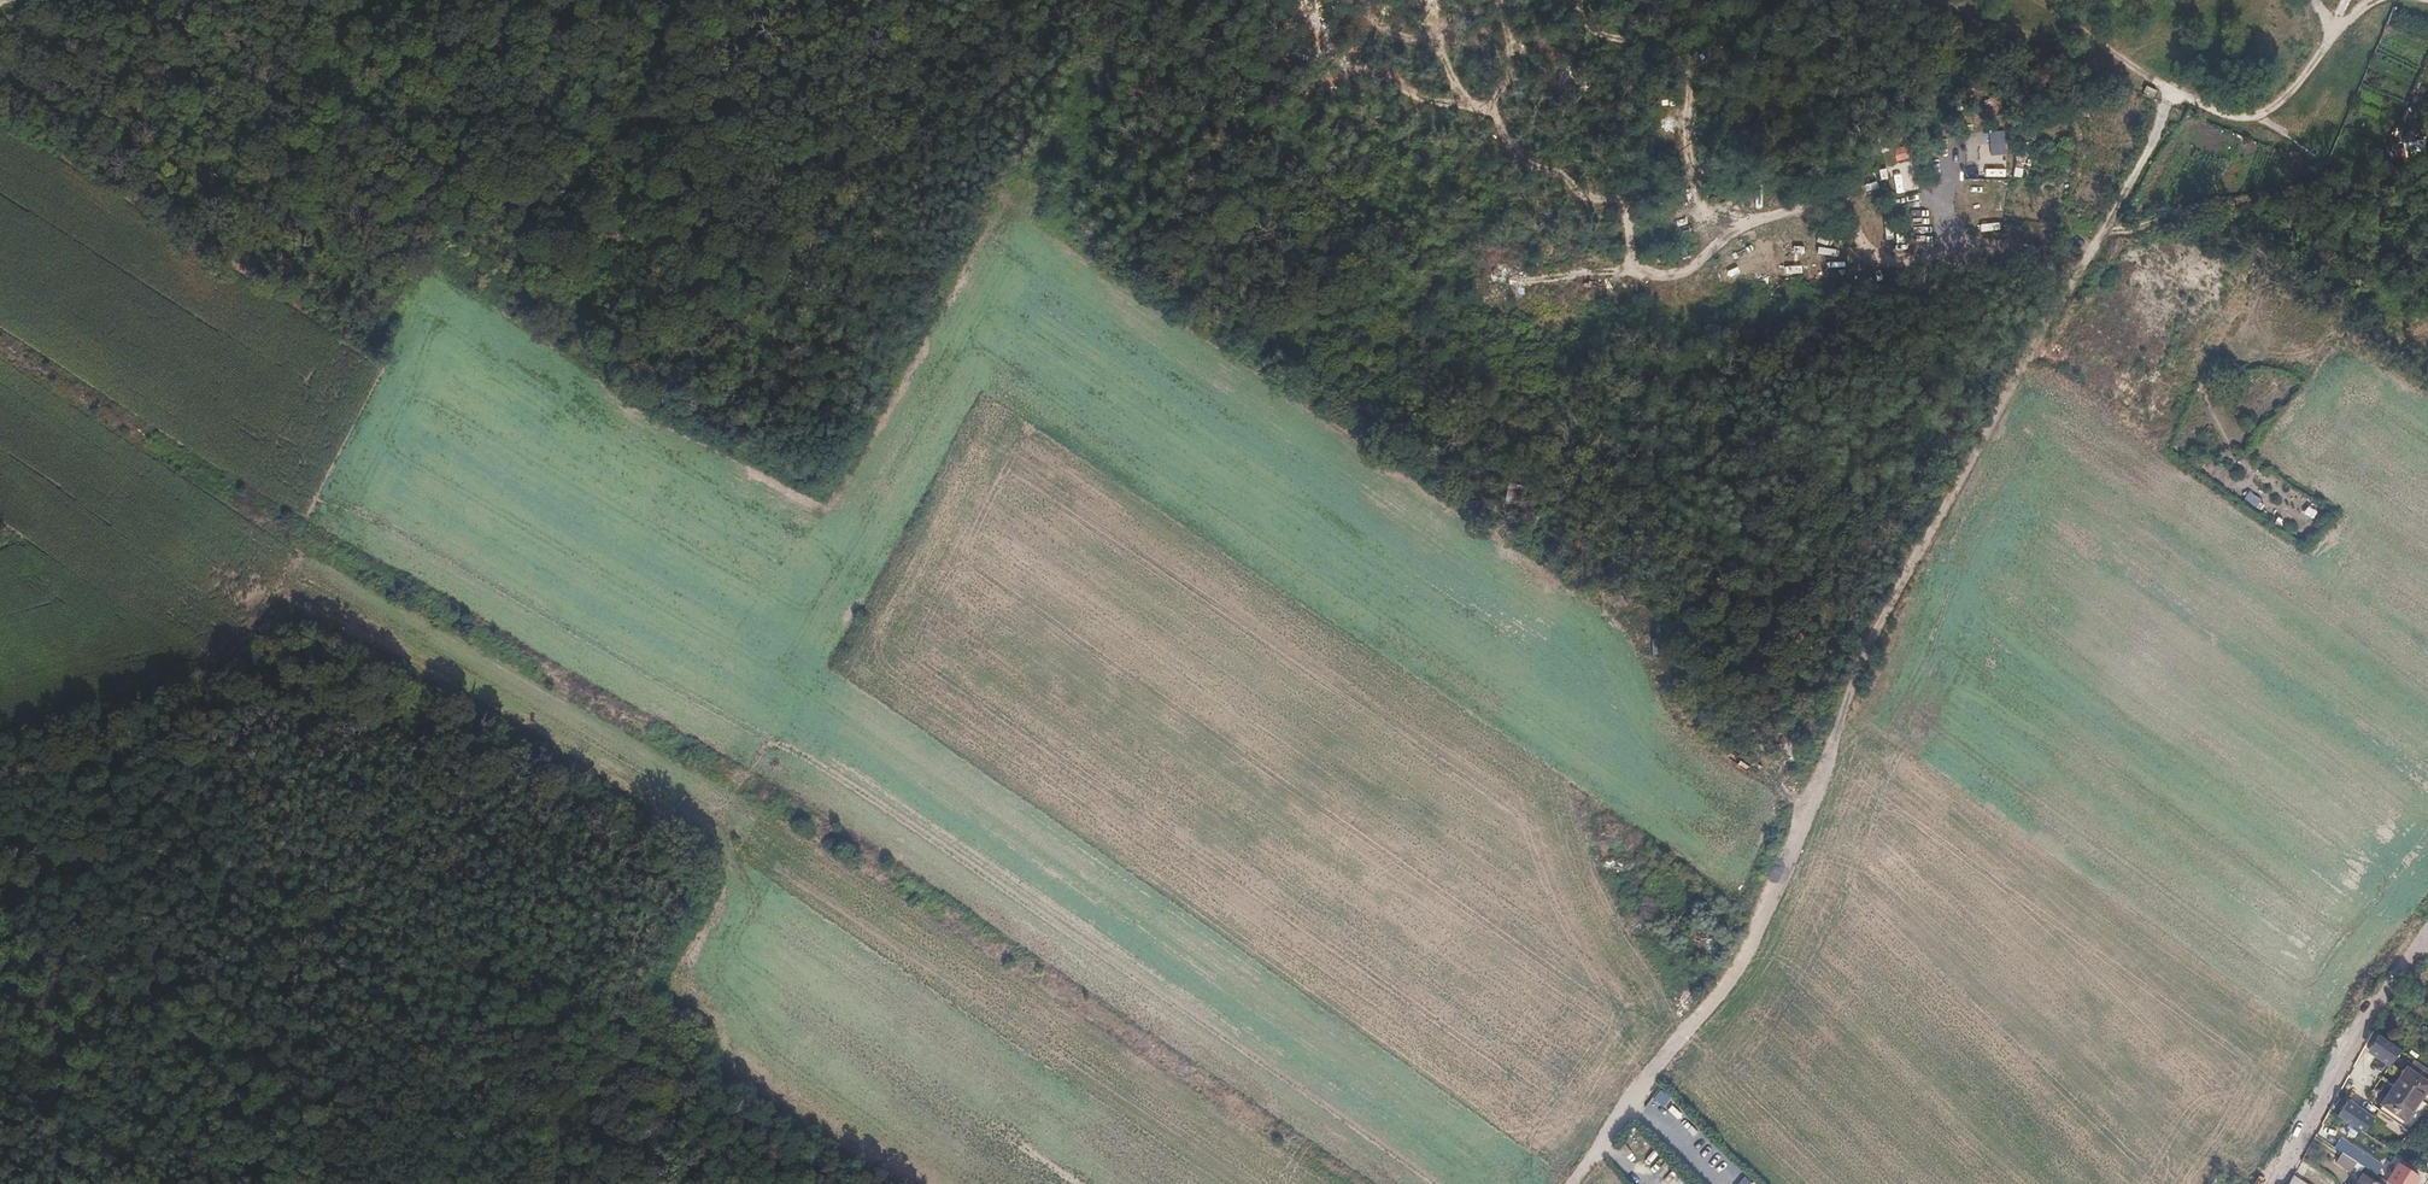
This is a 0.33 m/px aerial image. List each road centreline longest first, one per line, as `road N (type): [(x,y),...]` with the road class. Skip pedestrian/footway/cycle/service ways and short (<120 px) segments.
road 1 (track): [(2275,1183),(2427,940)]

